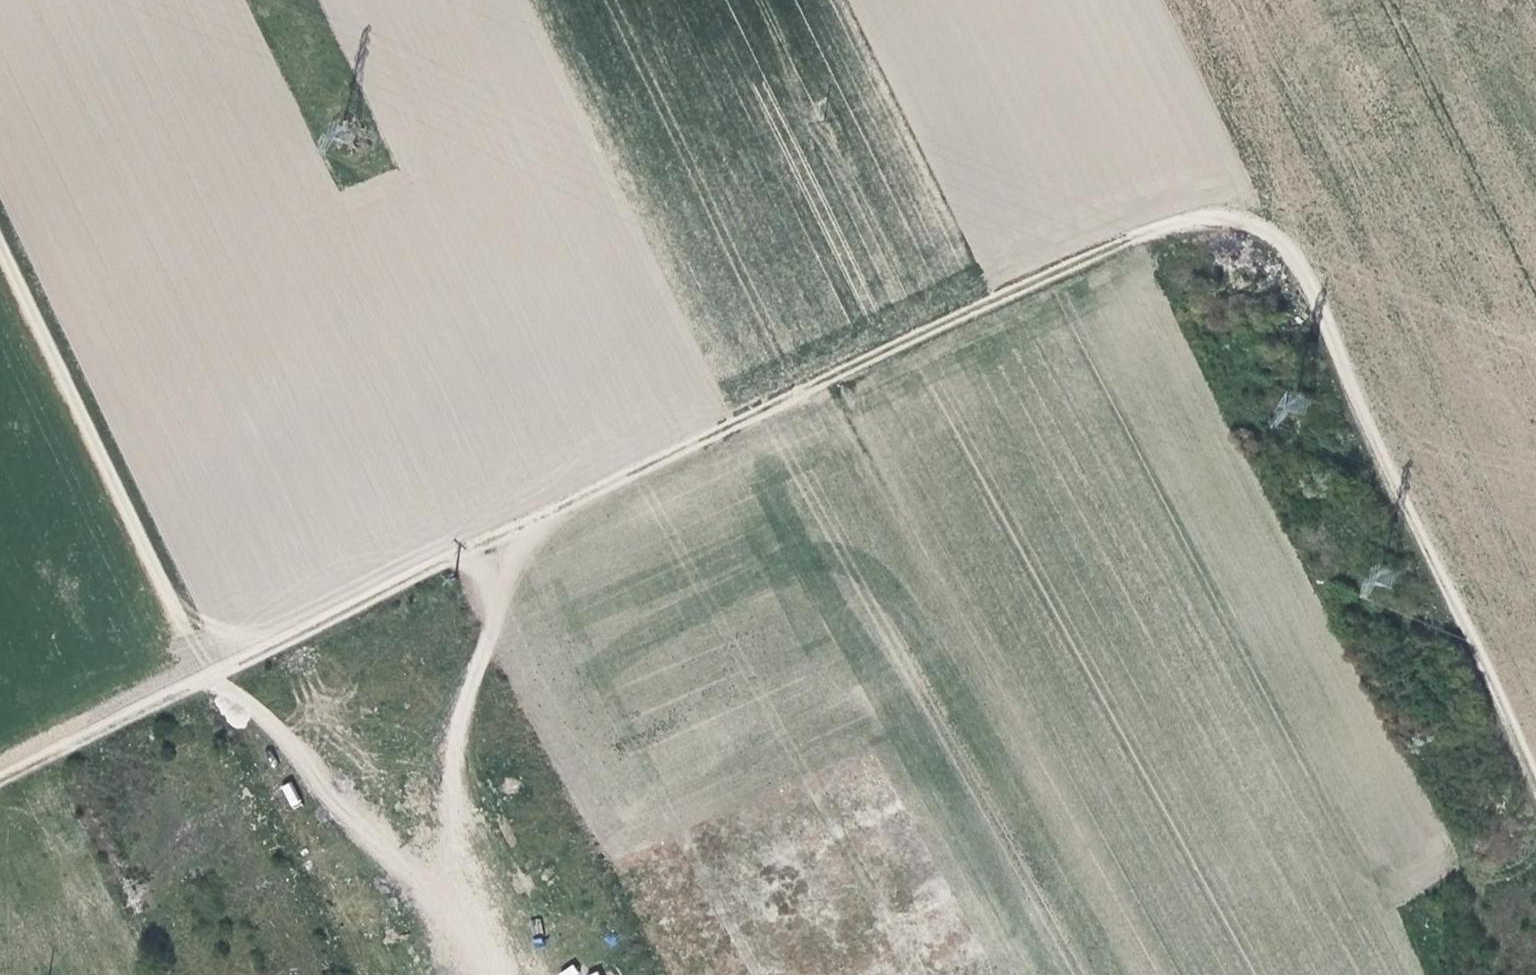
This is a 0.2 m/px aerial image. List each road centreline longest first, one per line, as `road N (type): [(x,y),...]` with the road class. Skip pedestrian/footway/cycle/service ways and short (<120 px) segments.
road 1 (track): [(1535,786),(1295,295),(1238,255),(1154,240),(1065,266),(0,779)]
road 2 (track): [(37,761),(138,974)]

